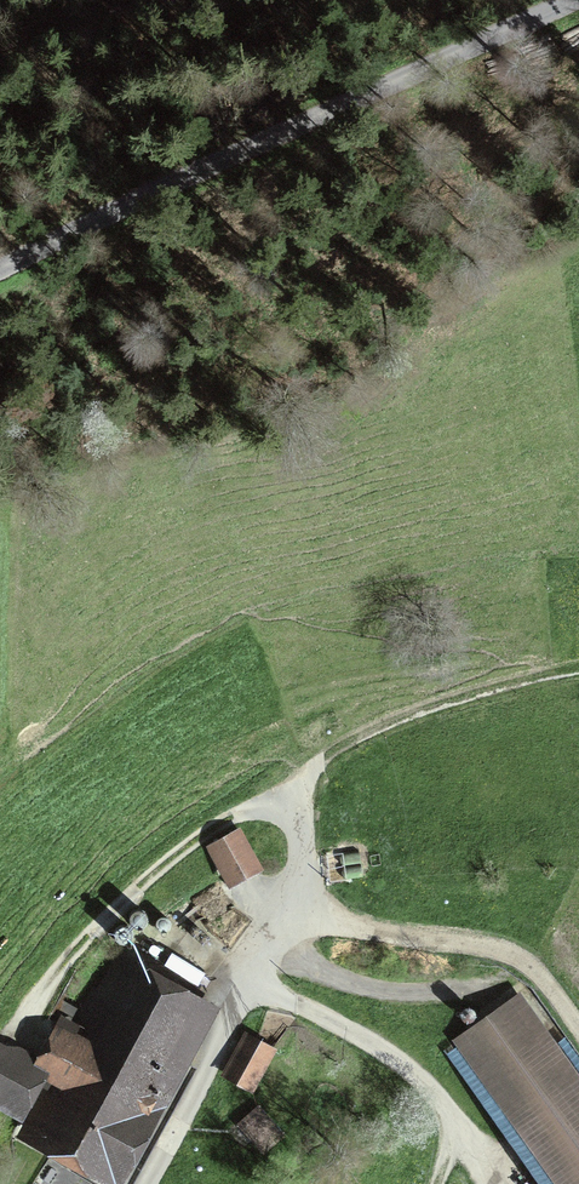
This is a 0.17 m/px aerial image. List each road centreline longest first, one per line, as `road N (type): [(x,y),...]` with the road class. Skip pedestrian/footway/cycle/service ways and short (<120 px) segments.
road 1 (unclassified): [(0,267),(570,0)]
road 2 (track): [(0,1055),(111,914),(240,815),(292,805),(299,920)]
road 3 (track): [(248,983),(299,920),(518,952),(578,1028)]
road 4 (track): [(292,805),(360,733),(578,670)]
road 5 (track): [(248,983),(371,1039),(422,1084),(452,1119),(436,1183)]
road 6 (residential): [(146,1183),(248,983)]
road 7 (track): [(126,0),(0,46)]

